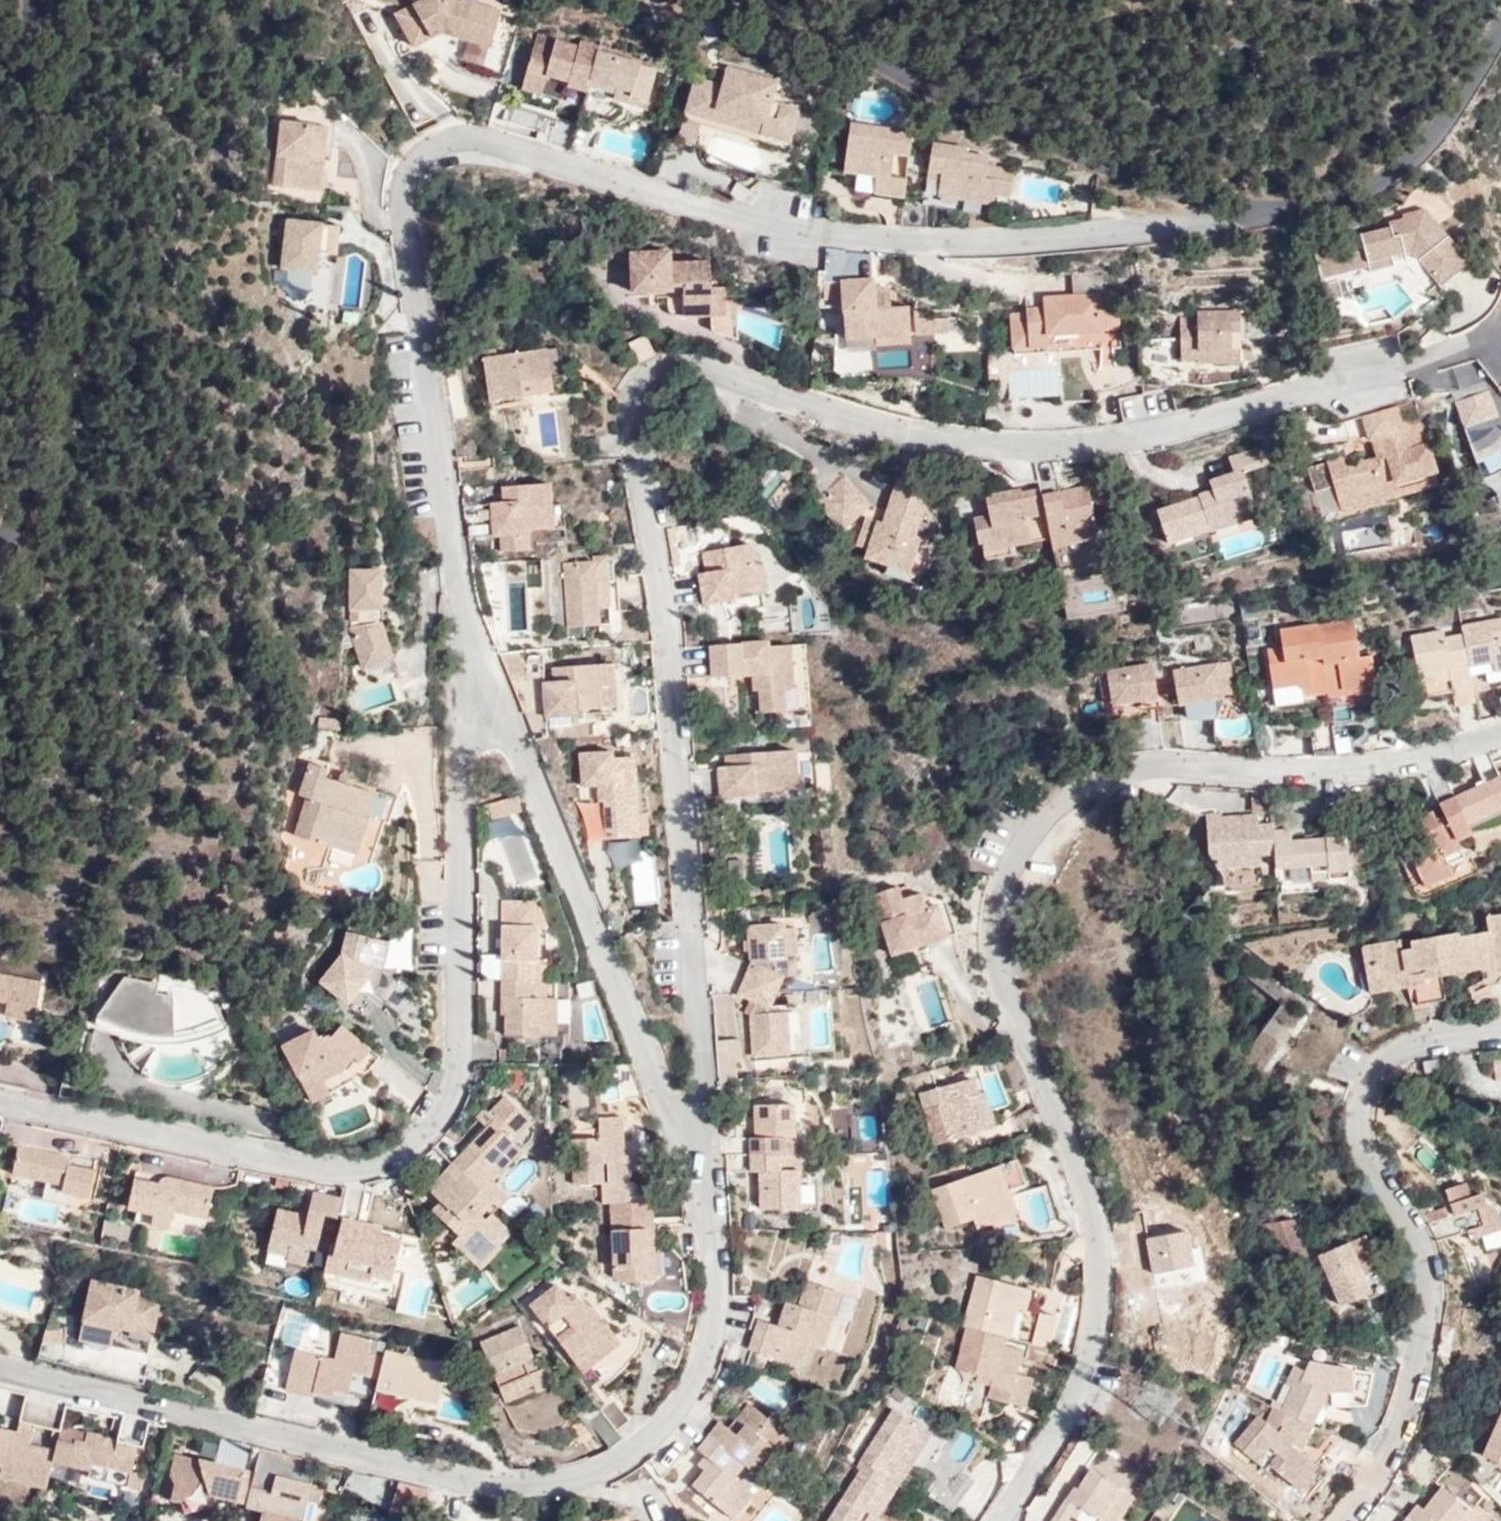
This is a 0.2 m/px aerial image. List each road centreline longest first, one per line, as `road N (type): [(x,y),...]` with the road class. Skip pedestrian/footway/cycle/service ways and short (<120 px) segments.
road 1 (residential): [(1364,382),(1090,450),(967,449),(871,434),(710,377),(673,373),(637,397),(630,423),(669,649),(703,1069),(694,1111),(674,1124)]
road 2 (residential): [(1225,207),(1171,227),(1066,237),(881,240),(771,220),(490,141),(456,141),(431,152),(412,170),(404,227),(459,596),(503,713)]
road 3 (residential): [(1500,729),(1398,765),(1335,771),(1179,765),(1106,777),(1048,808),(1016,843),(995,893),(992,948),(1082,1183),(1099,1289),(1077,1386),(994,1520)]
road 4 (residential): [(674,1124),(710,1226),(716,1317),(676,1411),(602,1466),(545,1483),(471,1483),(0,1369)]
road 5 (residential): [(0,1104),(333,1174),(392,1161),(438,1129),(465,1062),(465,738),(503,713)]
road 6 (residential): [(1341,1520),(1399,1425),(1430,1288),(1416,1227),(1366,1149),(1362,1091),(1368,1074),(1398,1048),(1500,1030)]
road 7 (unclassified): [(0,544),(20,506),(26,468),(26,0)]
road 8 (unclassified): [(756,0),(966,112),(1225,207)]
road 9 (residential): [(503,713),(674,1124)]
road 10 (unclassified): [(1225,207),(1252,213),(1337,201),(1398,171),(1438,126),(1500,29)]

